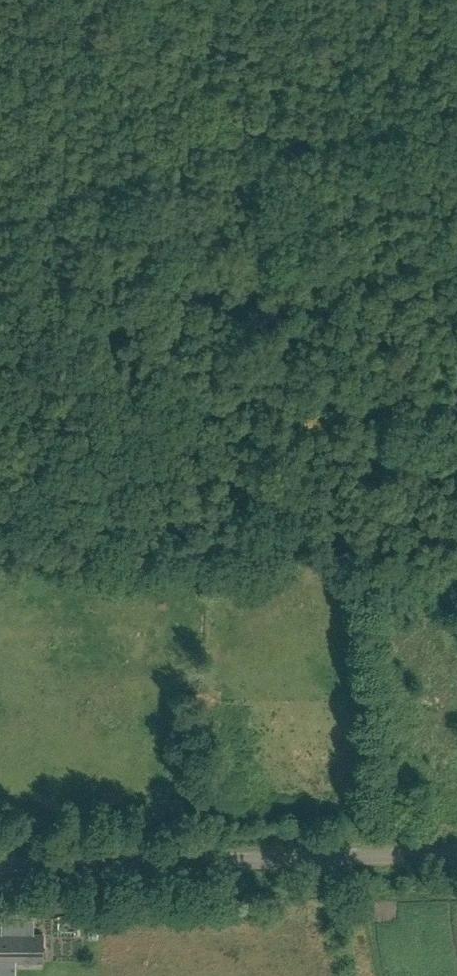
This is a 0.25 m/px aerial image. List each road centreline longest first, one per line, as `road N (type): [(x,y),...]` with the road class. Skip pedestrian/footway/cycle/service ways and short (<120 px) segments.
road 1 (unclassified): [(0,866),(456,852)]

